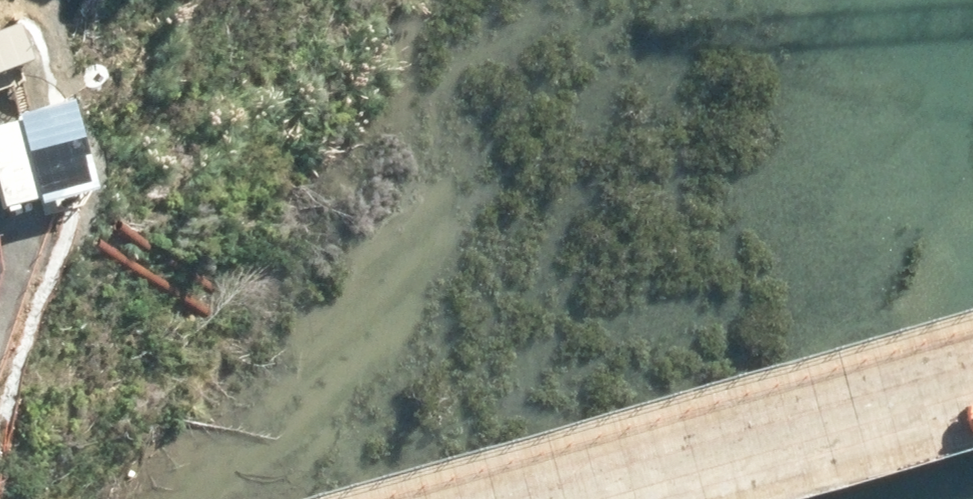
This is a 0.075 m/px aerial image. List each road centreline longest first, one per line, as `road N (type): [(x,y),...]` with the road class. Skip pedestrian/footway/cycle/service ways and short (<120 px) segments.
road 1 (trunk): [(972,90),(0,370)]
road 2 (trunk): [(0,272),(950,0)]
road 3 (track): [(564,498),(972,382)]

